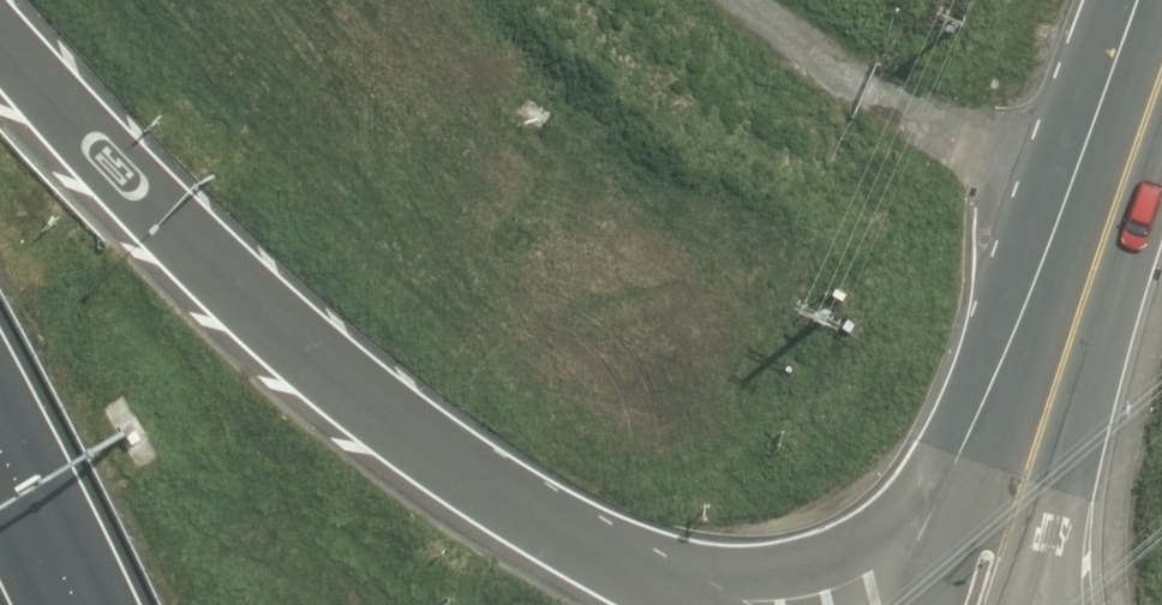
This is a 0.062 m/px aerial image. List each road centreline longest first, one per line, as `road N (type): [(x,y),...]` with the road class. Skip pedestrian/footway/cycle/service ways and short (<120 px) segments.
road 1 (motorway): [(0,54),(214,278),(450,469),(667,604)]
road 2 (tertiary): [(1161,69),(973,604)]
road 3 (track): [(750,0),(1100,239)]
road 4 (motorway): [(0,446),(77,604)]

